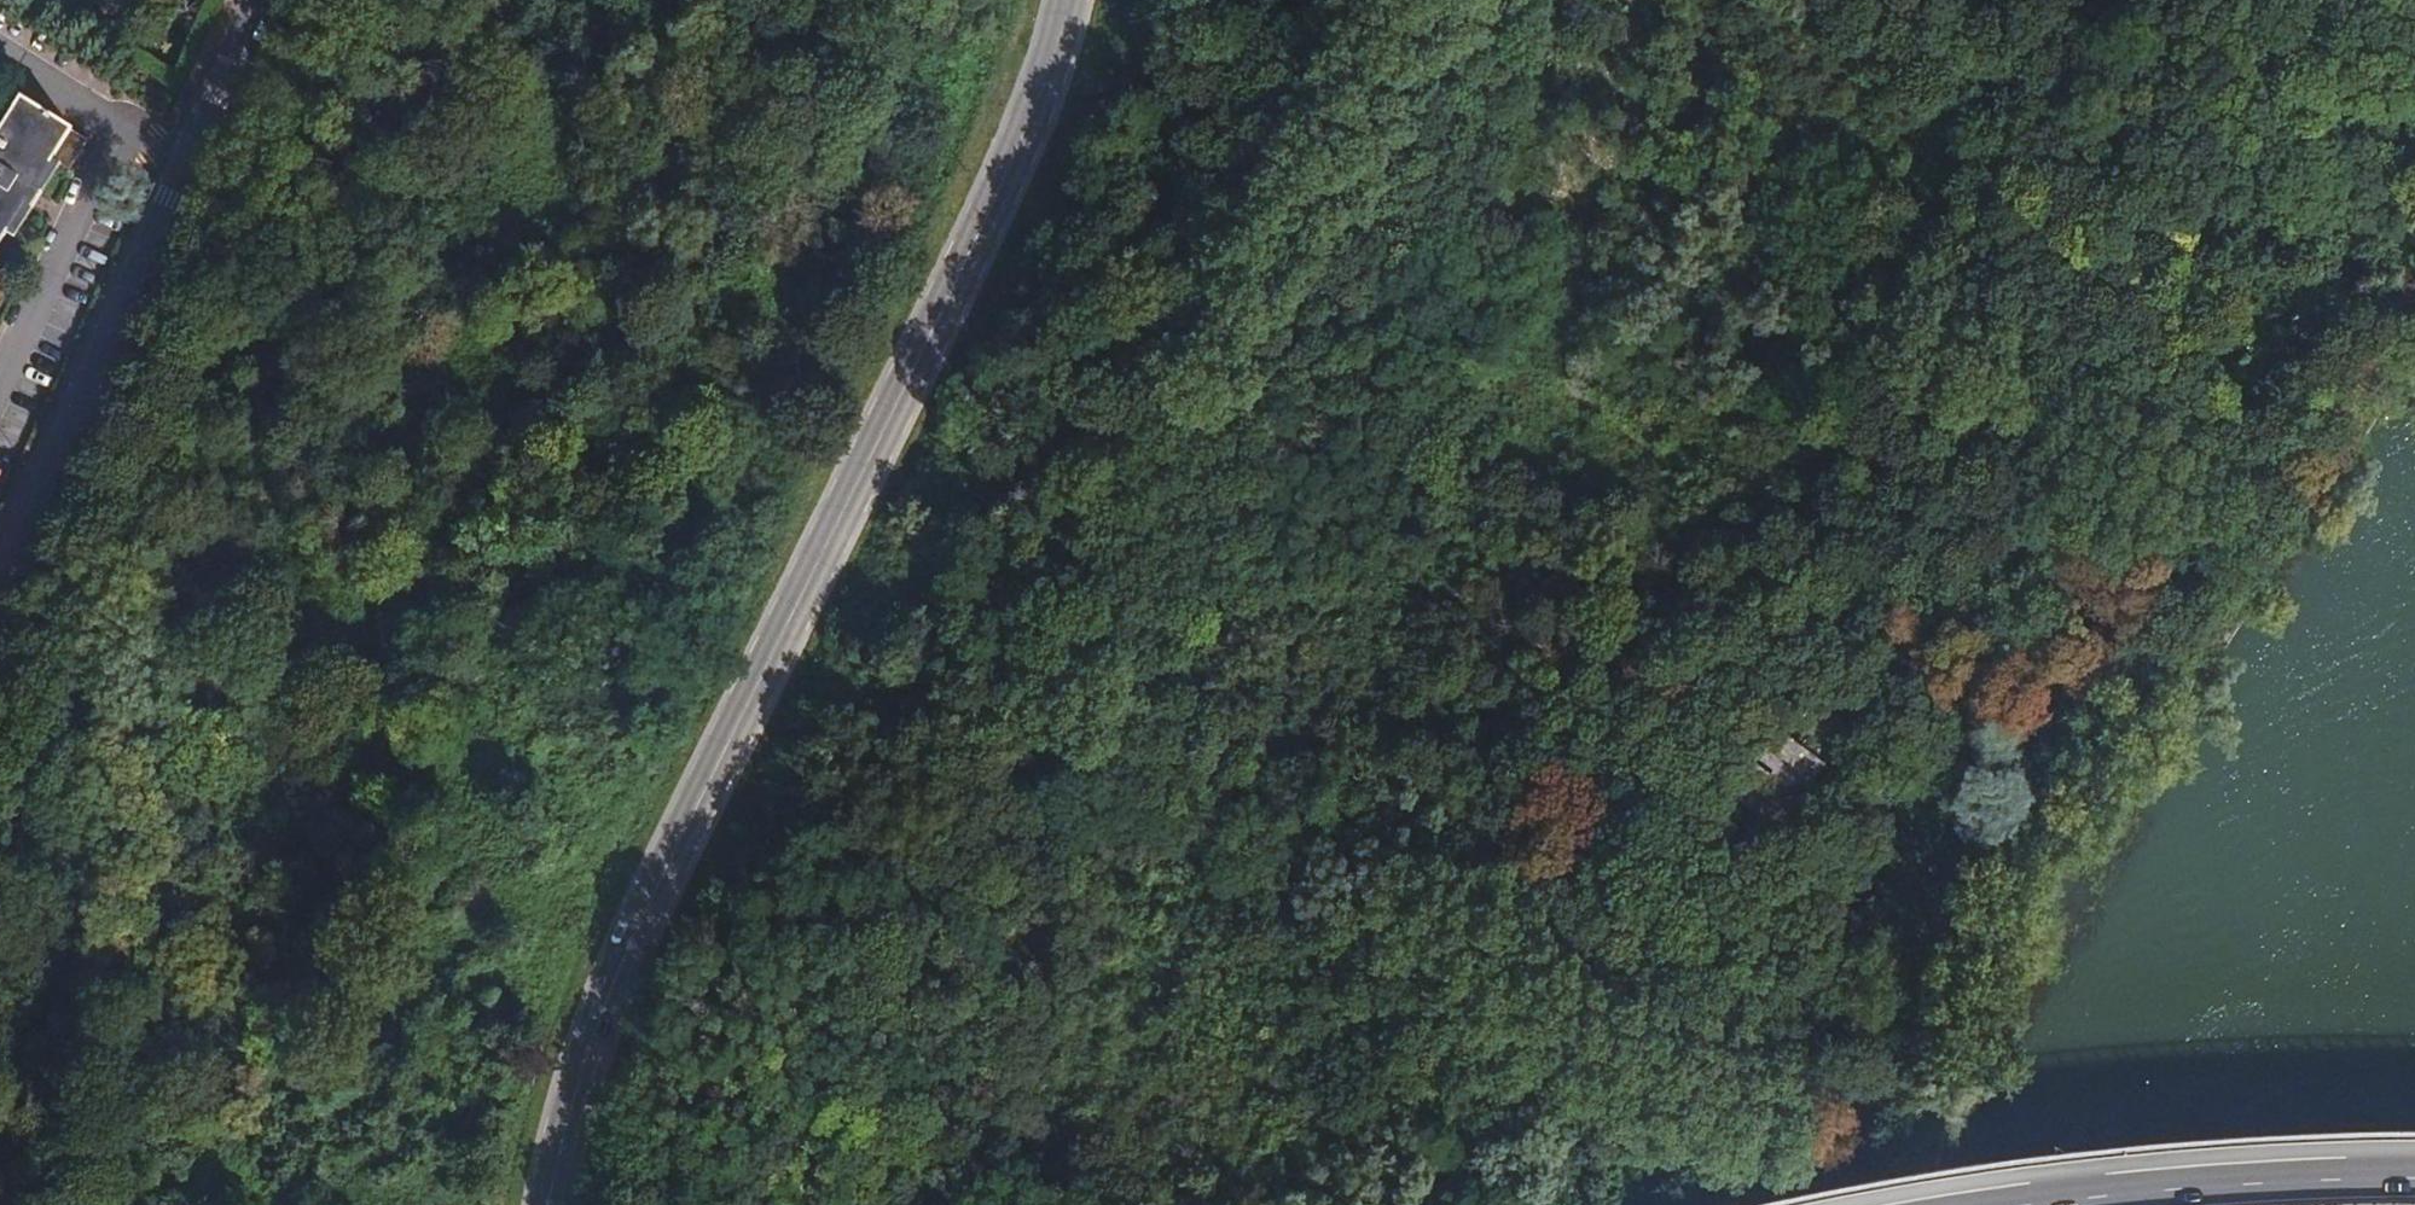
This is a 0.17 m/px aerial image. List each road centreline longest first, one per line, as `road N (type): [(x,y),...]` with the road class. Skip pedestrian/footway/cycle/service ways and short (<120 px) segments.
road 1 (secondary): [(1065,0),(1013,158),(620,961),(542,1204)]
road 2 (residential): [(0,578),(252,0)]
road 3 (motorway): [(2414,1183),(2067,1204)]

